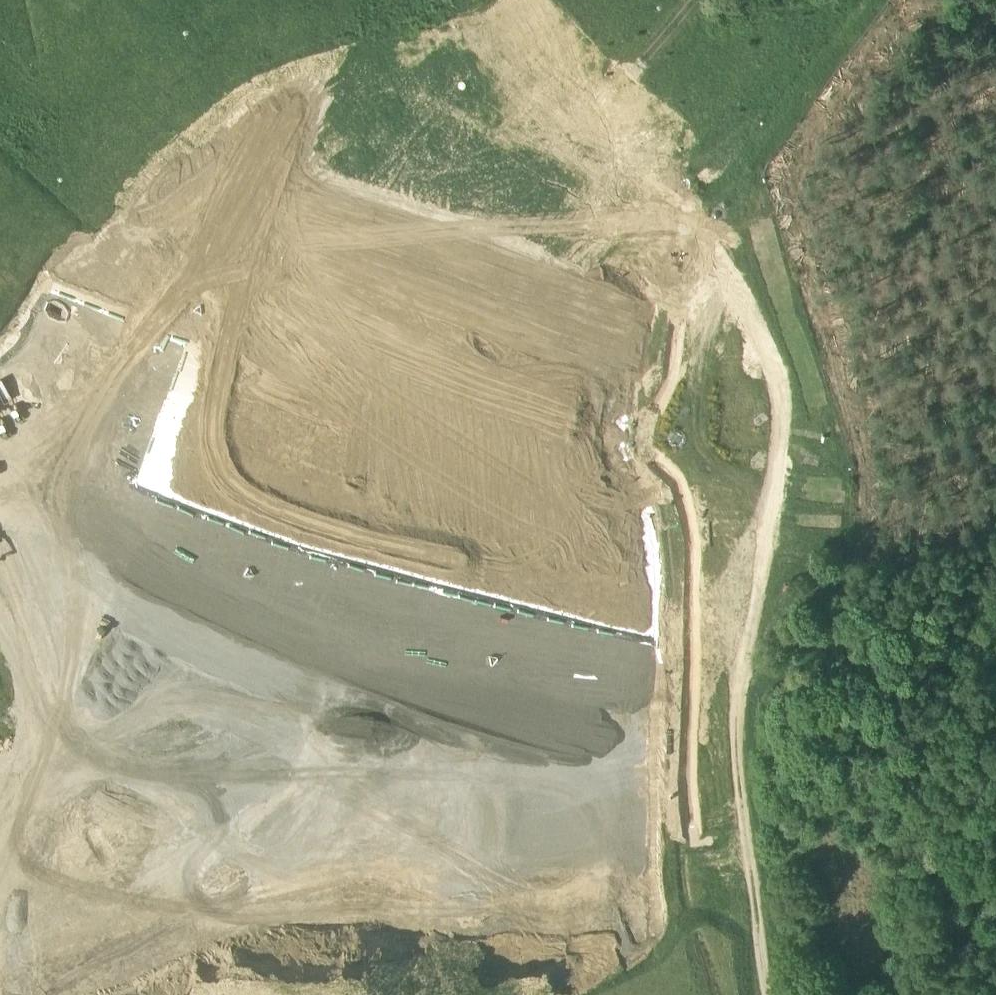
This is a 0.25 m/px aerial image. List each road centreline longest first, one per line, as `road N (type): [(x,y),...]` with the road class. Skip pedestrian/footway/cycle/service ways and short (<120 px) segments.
road 1 (track): [(691,0),(598,110),(595,150),(605,176),(716,252),(735,276),(770,342),(780,386),(735,729),(769,994)]
road 2 (track): [(0,617),(38,706),(23,749),(0,751)]

